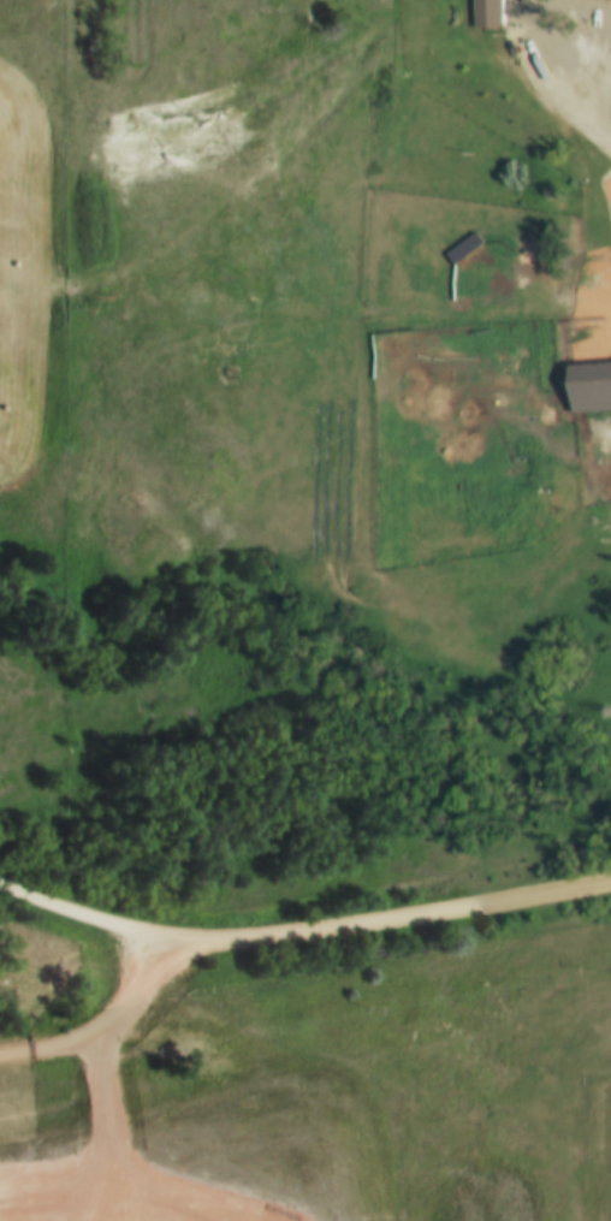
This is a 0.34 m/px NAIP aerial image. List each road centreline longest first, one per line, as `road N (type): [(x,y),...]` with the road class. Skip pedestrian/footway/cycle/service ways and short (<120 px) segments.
road 1 (track): [(511,65),(479,54),(409,60),(374,73),(176,249),(127,279),(0,309)]

